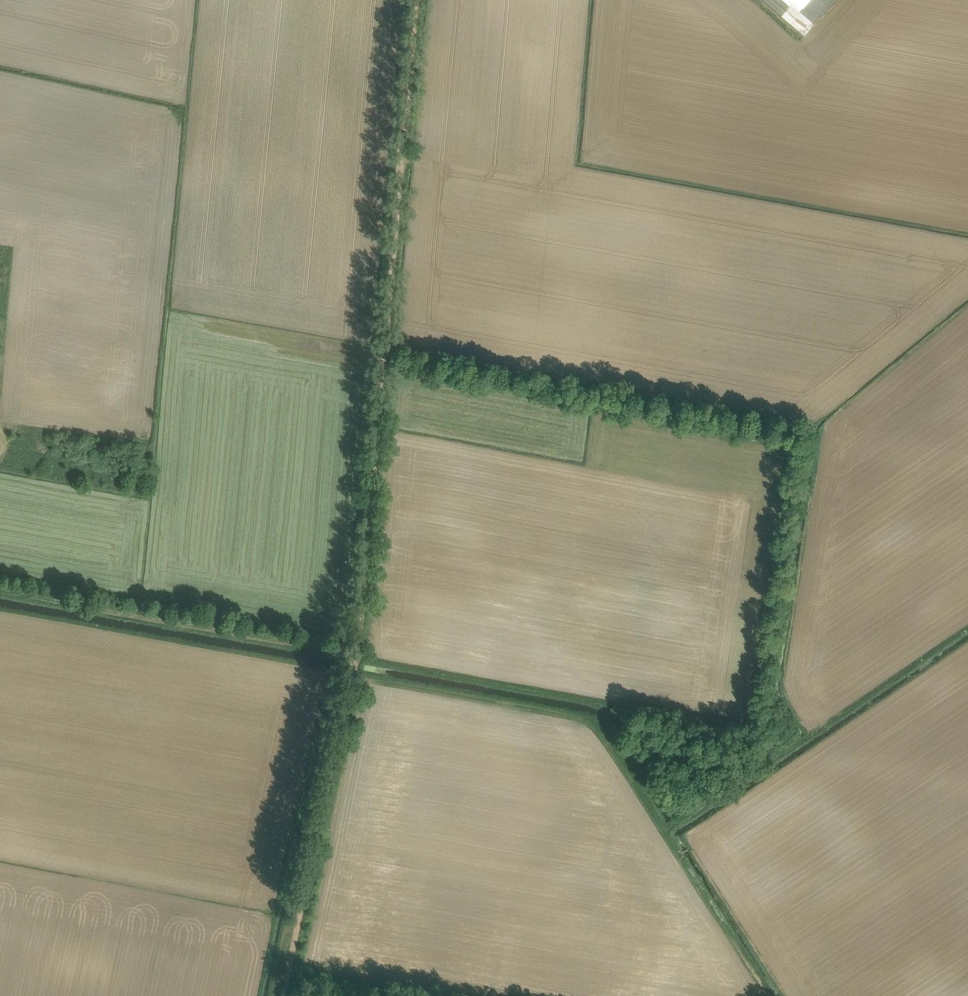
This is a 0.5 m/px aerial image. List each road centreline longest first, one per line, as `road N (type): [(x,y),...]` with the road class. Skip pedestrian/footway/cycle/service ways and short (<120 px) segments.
road 1 (track): [(381,358),(353,664),(281,995)]
road 2 (track): [(411,0),(381,358)]

